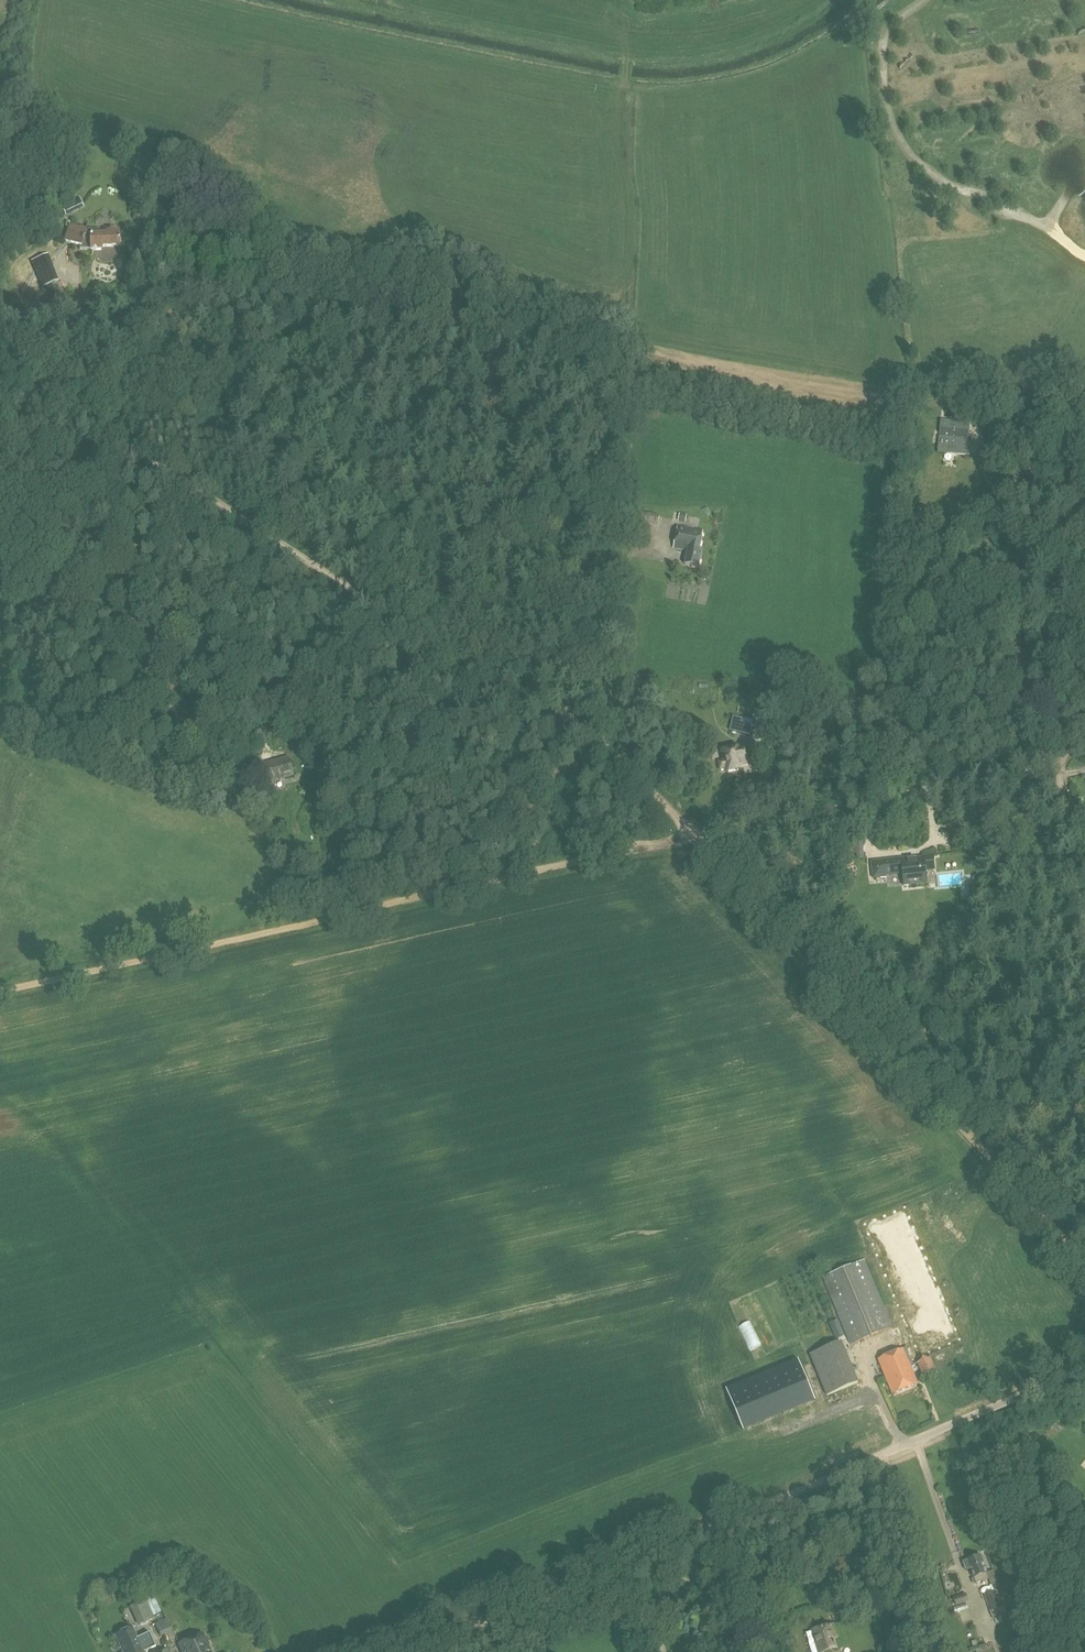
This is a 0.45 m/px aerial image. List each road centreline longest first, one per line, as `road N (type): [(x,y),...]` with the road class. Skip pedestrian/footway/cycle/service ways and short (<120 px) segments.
road 1 (track): [(1084,1259),(638,777),(0,363)]
road 2 (track): [(627,0),(628,384),(615,448),(608,574),(615,716),(603,754)]
road 3 (track): [(0,991),(688,836)]
road 4 (track): [(414,1651),(893,1448)]
road 5 (track): [(174,475),(122,553),(120,644),(171,736),(209,752),(256,754)]
road 6 (track): [(688,836),(1056,760)]
road 7 (track): [(499,693),(484,717),(413,739),(302,744),(289,752)]
road 8 (unclassified): [(893,1448),(1084,1367)]
road 9 (track): [(1084,939),(1056,760)]

